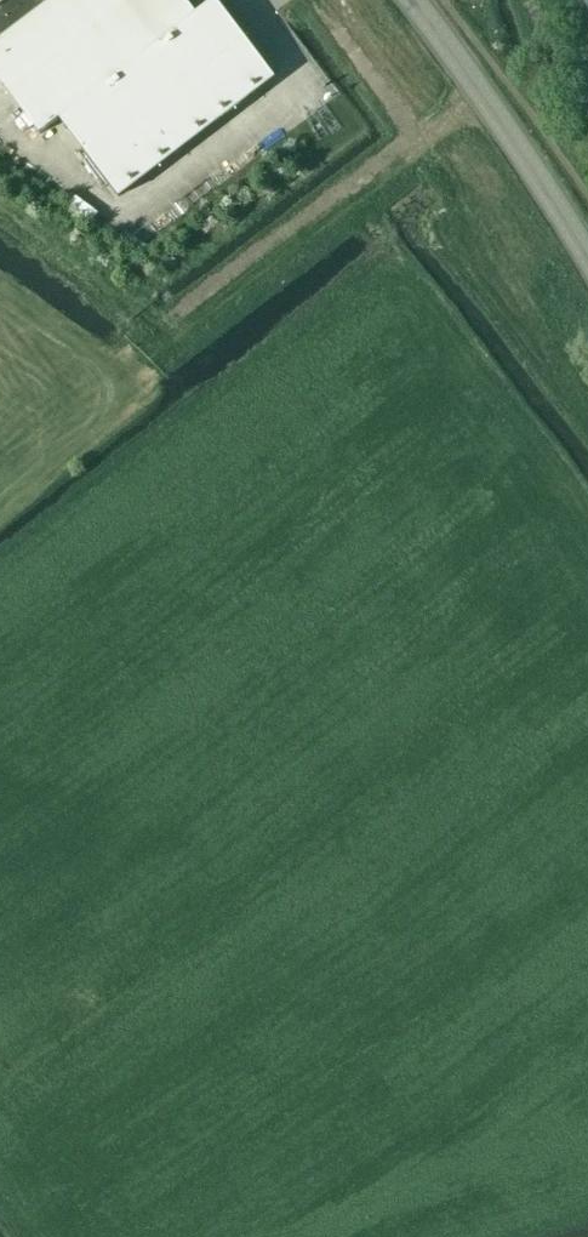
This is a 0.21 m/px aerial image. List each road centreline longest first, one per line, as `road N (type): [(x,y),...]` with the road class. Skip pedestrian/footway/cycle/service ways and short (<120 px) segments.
road 1 (tertiary): [(587,257),(412,0)]

